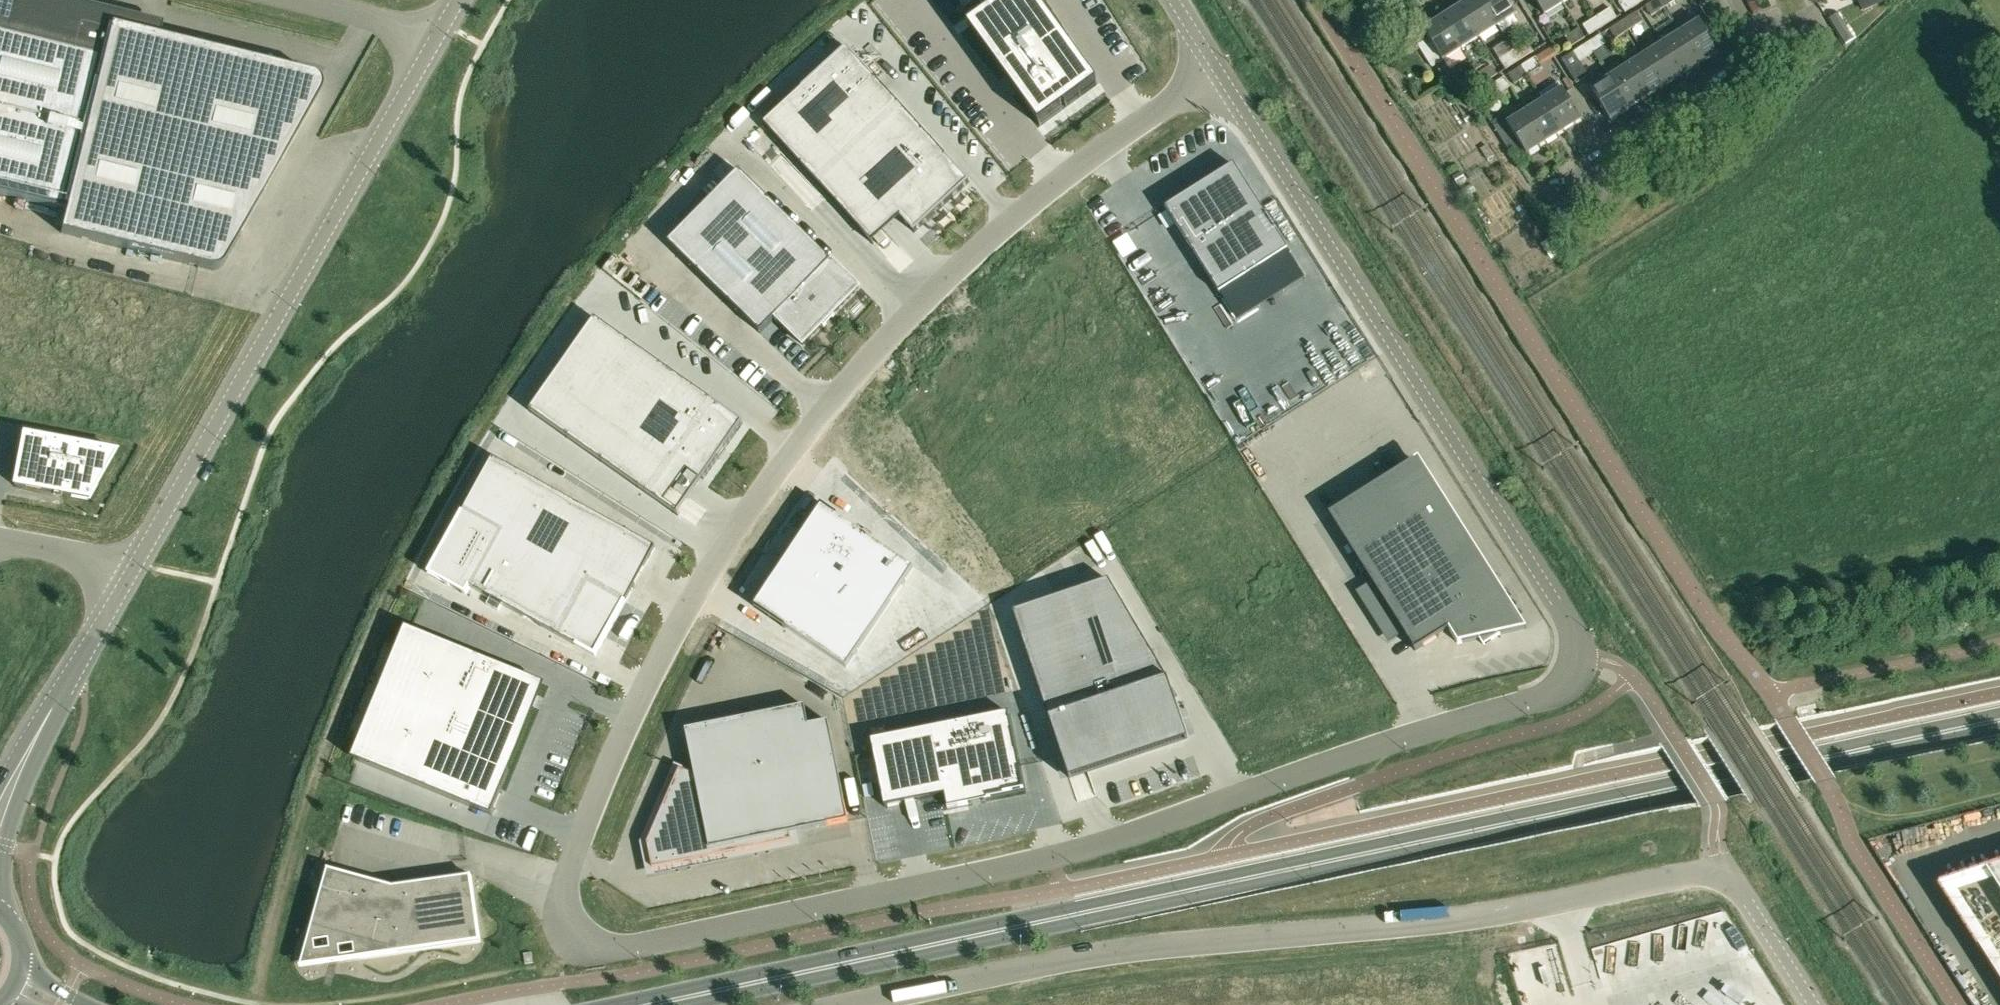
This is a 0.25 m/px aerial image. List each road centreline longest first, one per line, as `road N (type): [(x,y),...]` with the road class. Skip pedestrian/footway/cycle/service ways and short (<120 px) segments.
road 1 (unclassified): [(594,954),(1060,857),(1551,695),(1577,679),(1582,659),(1568,615),(1219,71)]
road 2 (secondary): [(649,1004),(1999,720)]
road 3 (unclassified): [(1219,71),(1030,208),(893,333),(802,442),(680,630),(589,821),(563,926),(573,944),(594,954)]
road 4 (unclassified): [(1816,1004),(1723,871),(1509,911),(1075,956),(841,1004)]
road 5 (unclassified): [(135,567),(433,37)]
road 6 (unclassified): [(0,812),(135,567)]
road 7 (residential): [(1563,190),(1766,52)]
road 8 (unclassified): [(433,37),(285,0)]
road 9 (unclassified): [(135,567),(0,543)]

